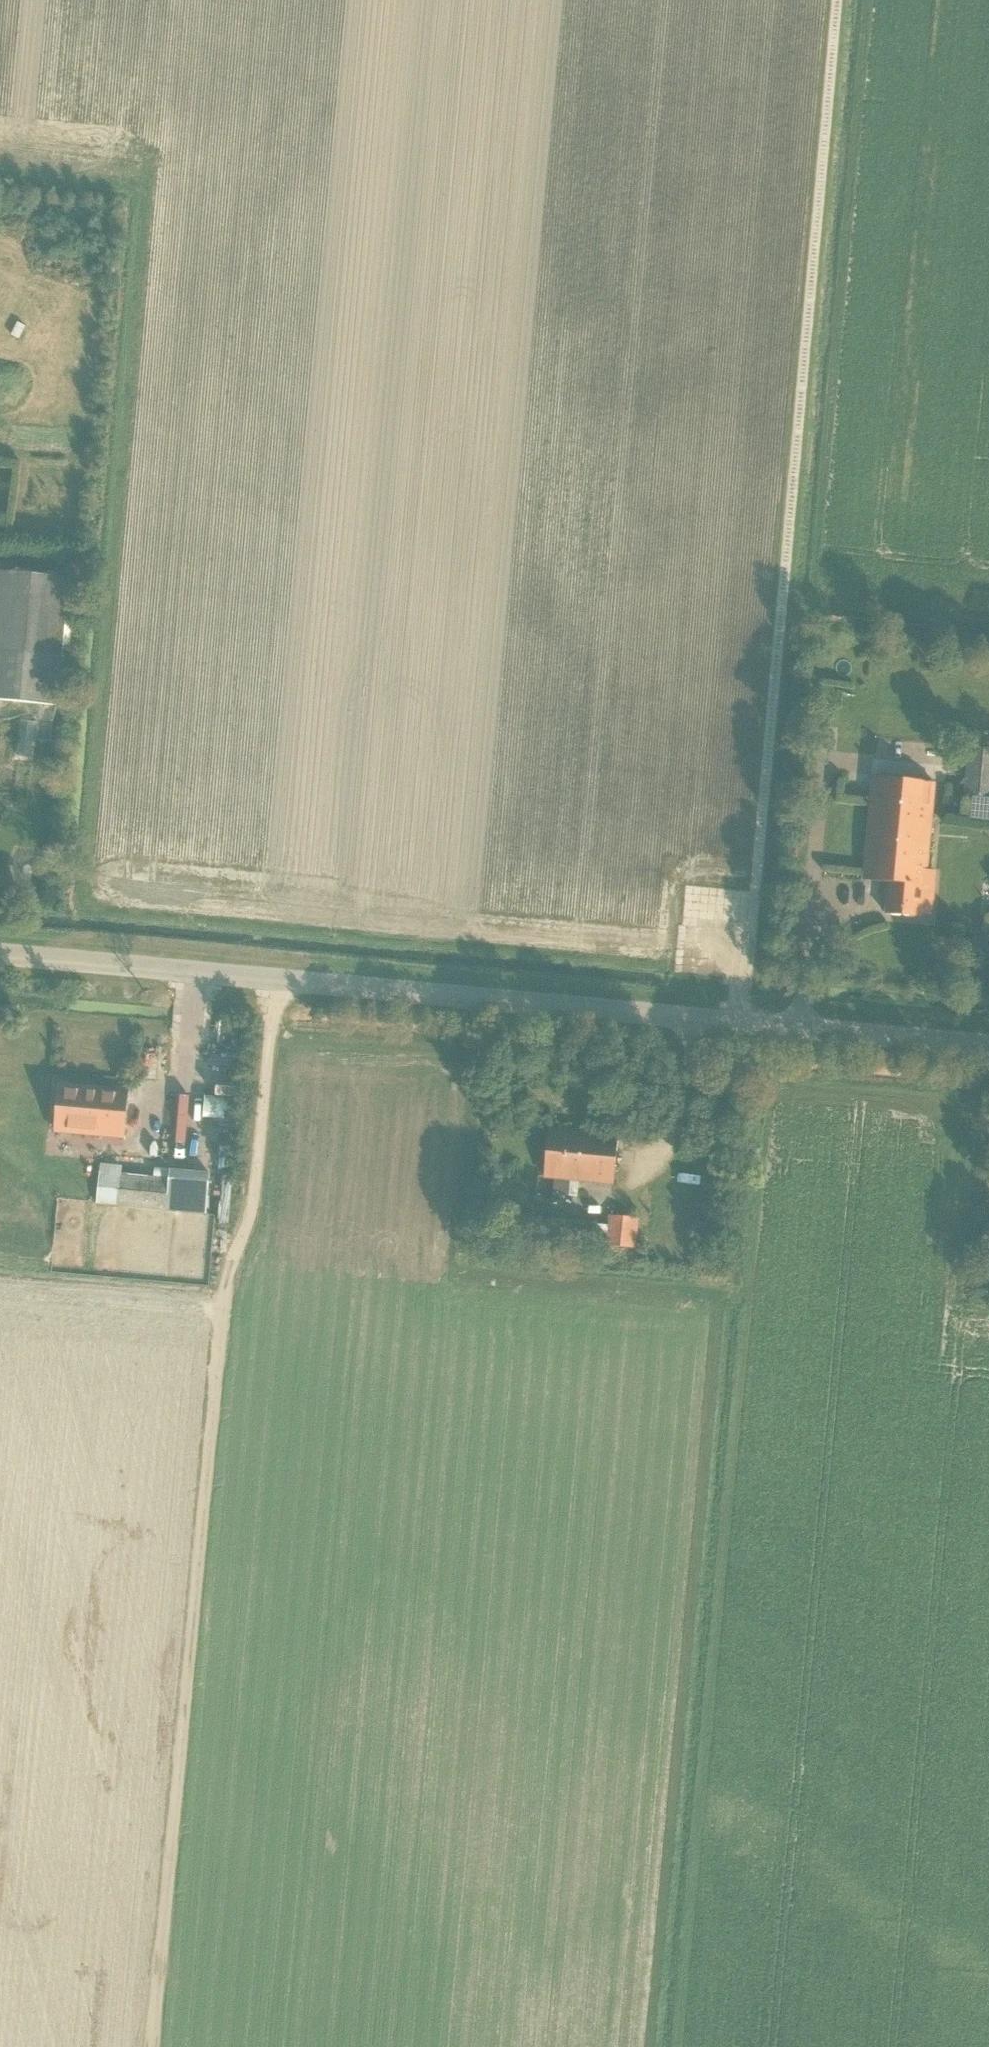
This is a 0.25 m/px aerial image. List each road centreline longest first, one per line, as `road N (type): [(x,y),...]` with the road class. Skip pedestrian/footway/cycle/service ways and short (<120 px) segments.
road 1 (track): [(158,2046),(217,1389),(233,1260),(253,1211),(276,982)]
road 2 (unclassified): [(740,1026),(840,0)]
road 3 (unclassified): [(740,1026),(0,957)]
road 4 (unclassified): [(988,1047),(740,1026)]

